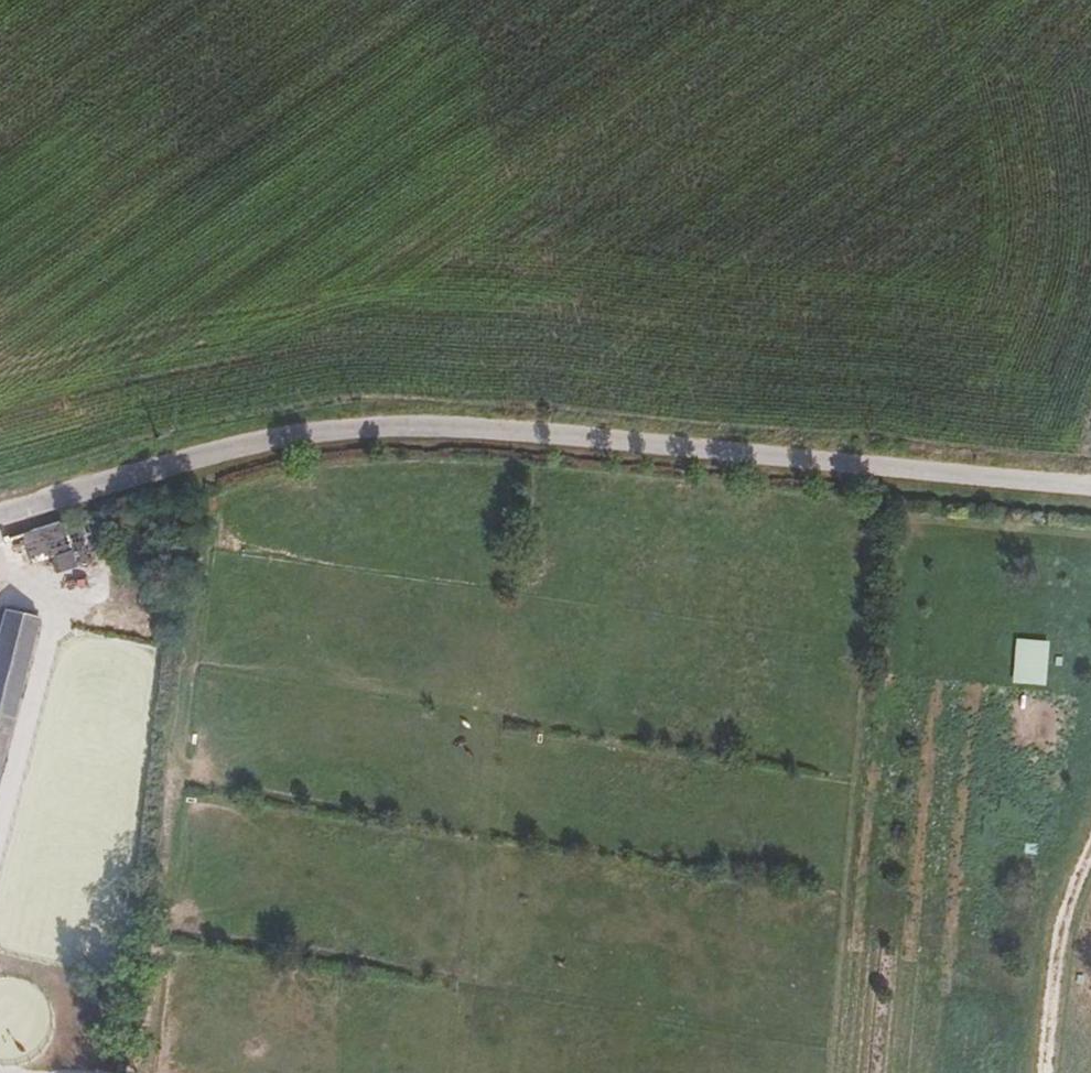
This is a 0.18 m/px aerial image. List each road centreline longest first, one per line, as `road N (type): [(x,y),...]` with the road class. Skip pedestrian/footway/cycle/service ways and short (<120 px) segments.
road 1 (unclassified): [(0,519),(274,435),(374,419),(1090,484)]

